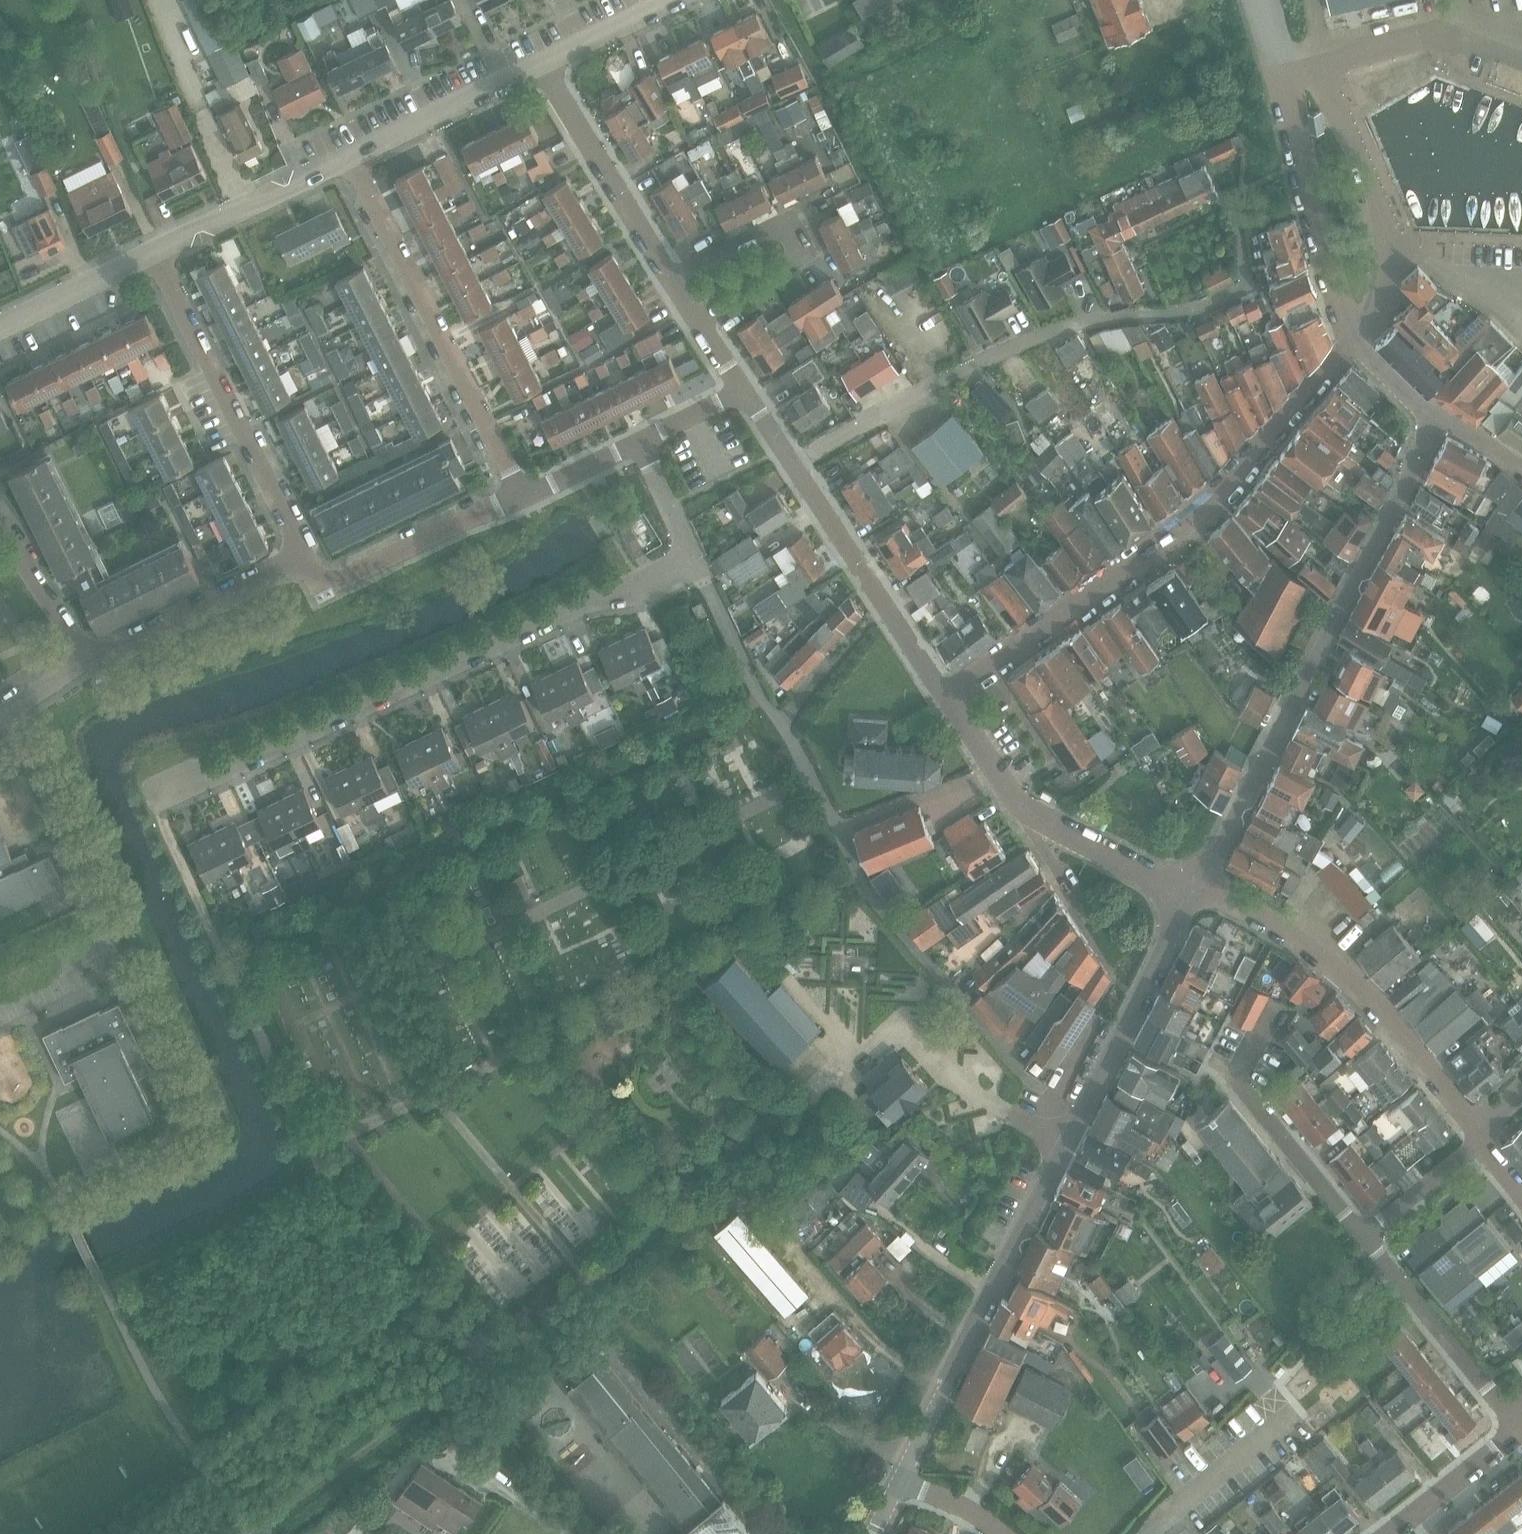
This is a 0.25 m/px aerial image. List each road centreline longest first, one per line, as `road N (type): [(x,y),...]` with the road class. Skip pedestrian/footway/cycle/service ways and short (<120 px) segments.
road 1 (residential): [(162,807),(697,560),(640,441)]
road 2 (tertiary): [(899,1481),(1197,890)]
road 3 (track): [(486,1362),(331,1176),(293,1115),(162,807)]
road 4 (residential): [(794,468),(914,400),(1083,321),(1204,312),(1252,292),(1236,197)]
road 5 (track): [(249,1530),(443,1396),(710,1189)]
road 6 (residential): [(949,698),(1193,529),(1277,437),(1351,336)]
road 7 (residential): [(1197,890),(1435,416)]
road 8 (residential): [(521,499),(350,155)]
road 9 (residential): [(1197,890),(1343,973),(1475,1131)]
road 10 (residential): [(306,554),(157,248)]
road 11 (tertiary): [(1197,890),(1023,812),(949,698)]
road 12 (residential): [(675,280),(793,215),(820,265),(704,329)]
road 13 (residential): [(1362,1238),(1236,1077),(1279,1003)]
road 14 (tertiary): [(949,698),(794,468)]
road 15 (residential): [(1351,336),(1282,83)]
road 16 (residential): [(306,554),(325,594),(521,499)]
road 17 (tertiary): [(675,280),(544,61)]
road 18 (residential): [(1520,1428),(1362,1238)]
road 19 (residential): [(90,659),(306,554)]
road 20 (tertiary): [(350,155),(544,61)]
road 21 (tertiary): [(157,248),(350,155)]
road 22 (residential): [(1323,71),(1404,256)]
road 23 (tertiary): [(0,328),(157,248)]
road 24 (residential): [(1520,1428),(1387,1533)]
road 25 (residential): [(1323,71),(1405,48),(1441,44),(1476,54)]
road 26 (residential): [(0,530),(90,659)]
road 27 (residential): [(1362,1238),(1482,1141)]
road 28 (residential): [(544,61),(671,0)]
road 29 (residential): [(1404,256),(1511,304),(1521,318)]
road 30 (residential): [(521,499),(640,441)]

